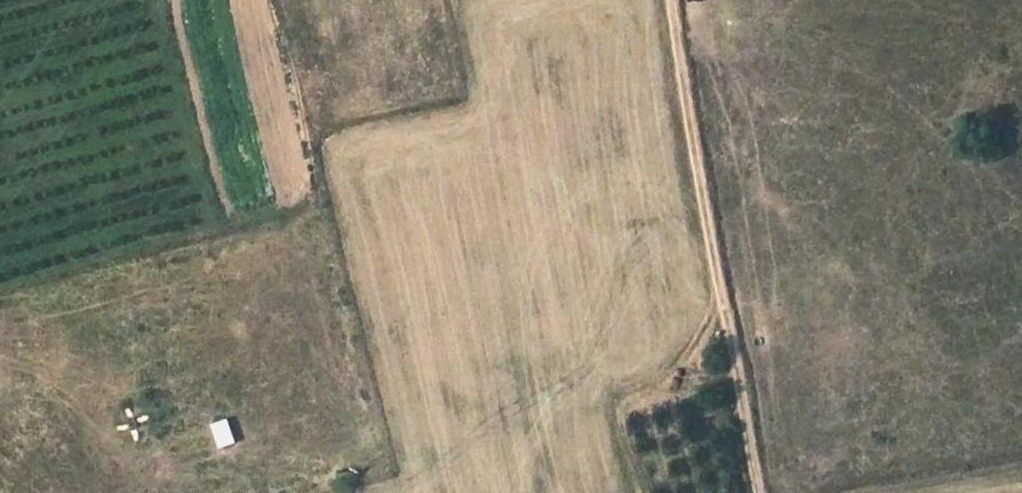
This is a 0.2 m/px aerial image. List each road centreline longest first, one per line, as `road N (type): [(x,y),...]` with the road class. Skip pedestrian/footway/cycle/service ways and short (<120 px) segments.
road 1 (track): [(668,0),(761,492)]

